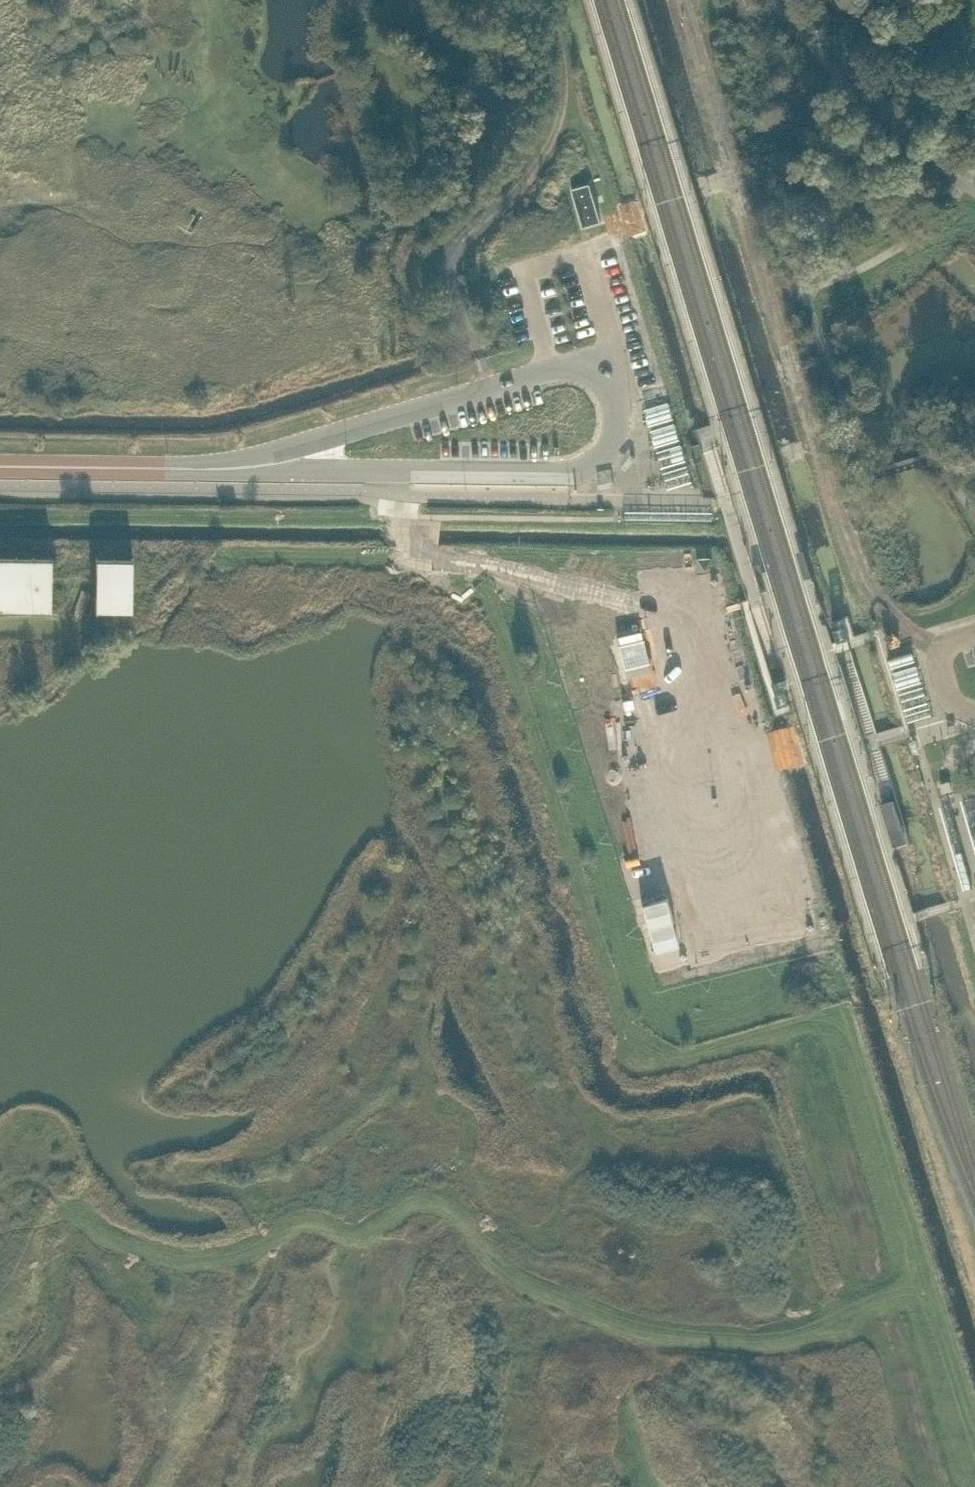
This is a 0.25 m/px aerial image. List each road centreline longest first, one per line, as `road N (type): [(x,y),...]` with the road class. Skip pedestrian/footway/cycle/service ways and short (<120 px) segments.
road 1 (track): [(407,517),(408,559),(473,585),(496,608),(632,1056),(653,1062),(804,1022),(822,1021),(840,1038),(974,1444)]
road 2 (unclassified): [(560,471),(601,461),(616,437),(611,391),(591,372),(556,370),(280,453),(142,469)]
road 3 (unclassified): [(142,469),(560,471)]
road 4 (unclassified): [(0,467),(142,469)]

